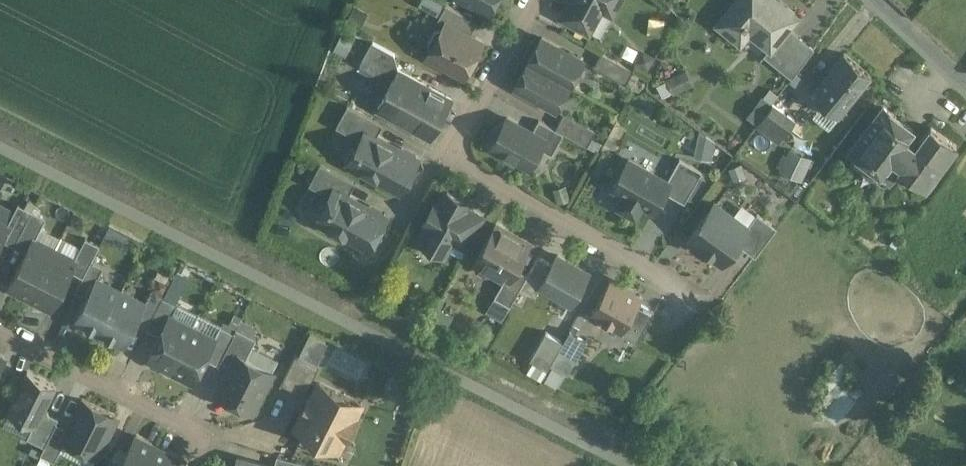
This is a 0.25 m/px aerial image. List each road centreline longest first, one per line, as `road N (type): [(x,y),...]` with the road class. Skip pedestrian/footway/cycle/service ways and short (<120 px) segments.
road 1 (residential): [(536,0),(453,157),(705,309)]
road 2 (residential): [(0,330),(195,429),(197,465)]
road 3 (residential): [(868,0),(965,89)]

